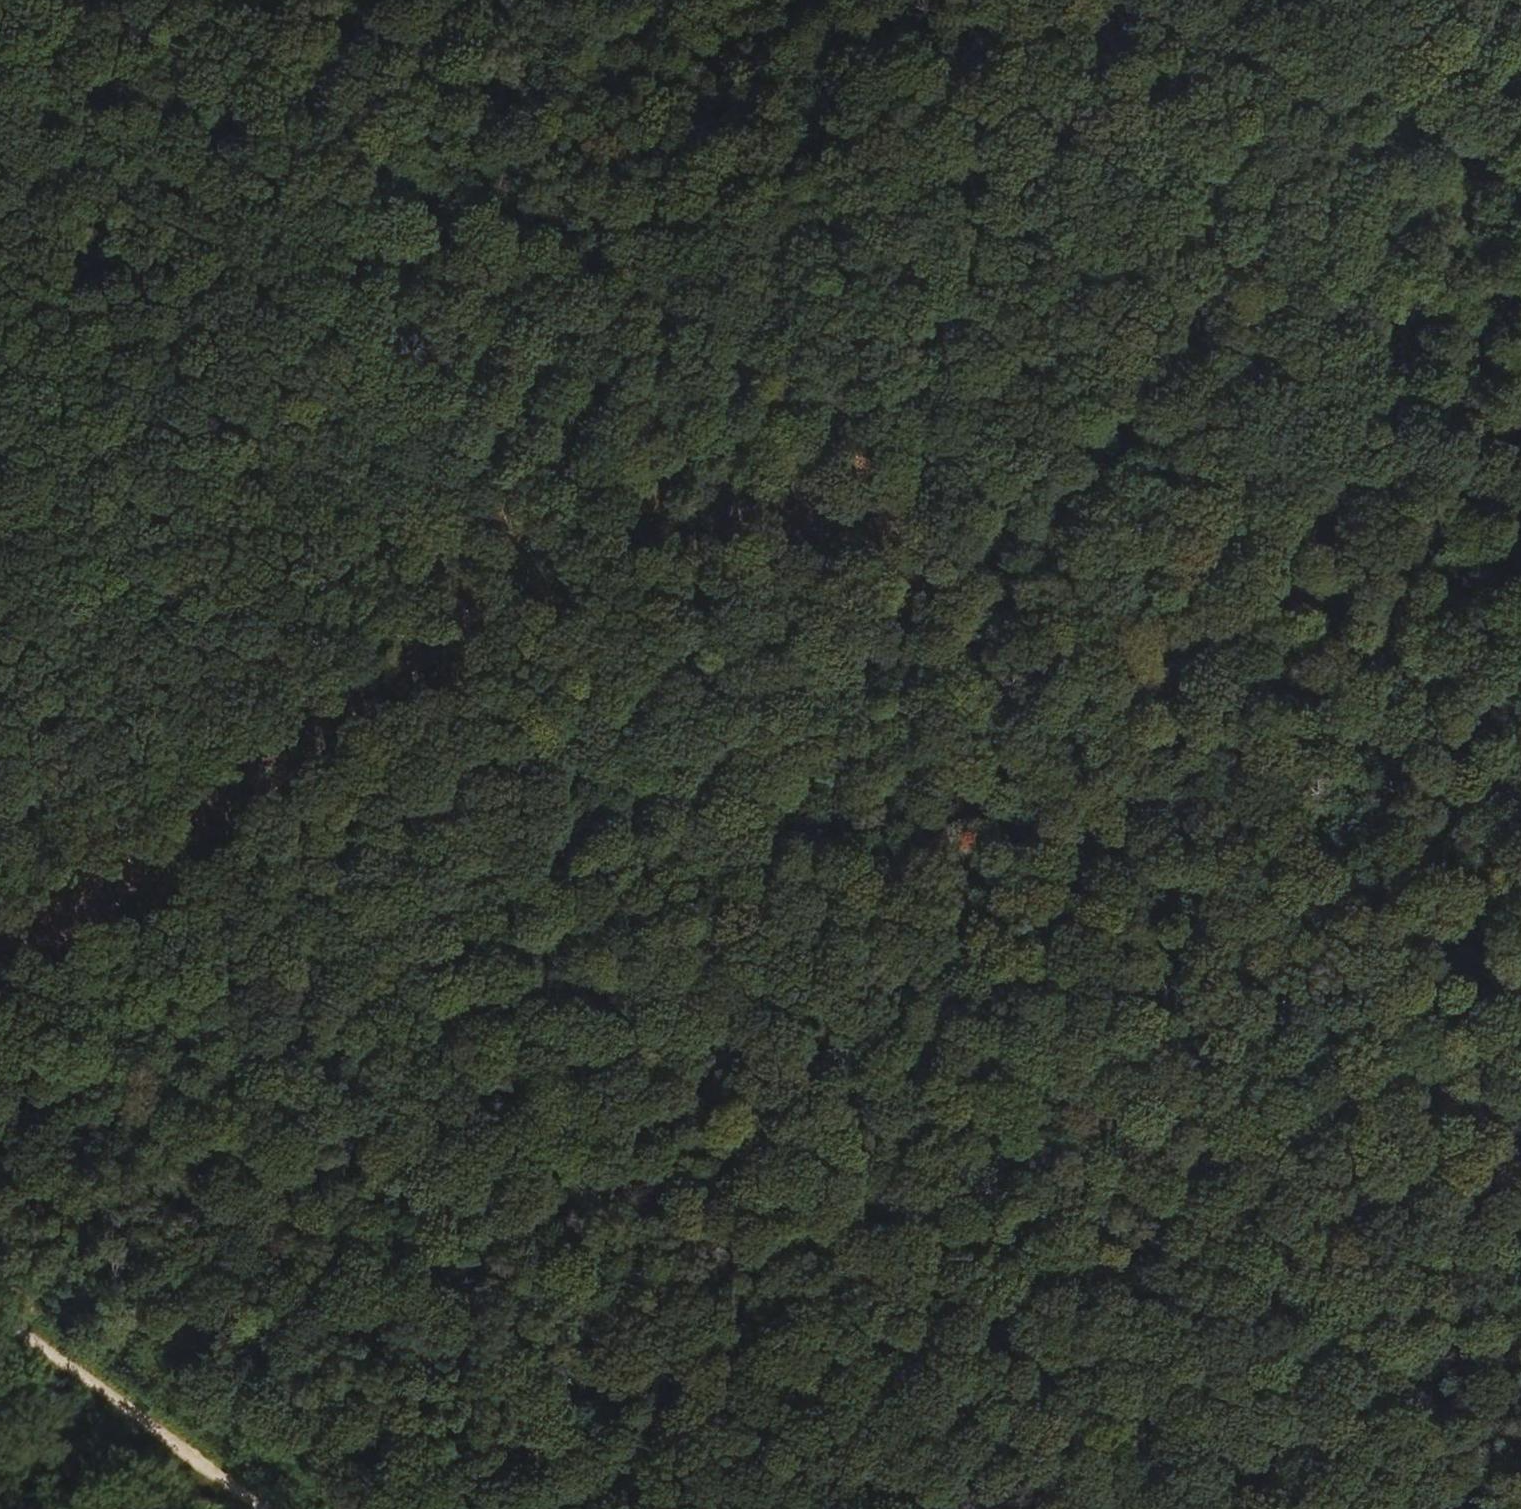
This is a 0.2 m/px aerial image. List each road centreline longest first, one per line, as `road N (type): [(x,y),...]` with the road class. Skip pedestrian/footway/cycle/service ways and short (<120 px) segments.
road 1 (track): [(0,939),(89,931),(187,824),(323,457),(324,341),(366,225),(423,188),(495,0)]
road 2 (track): [(255,1508),(0,1319)]

